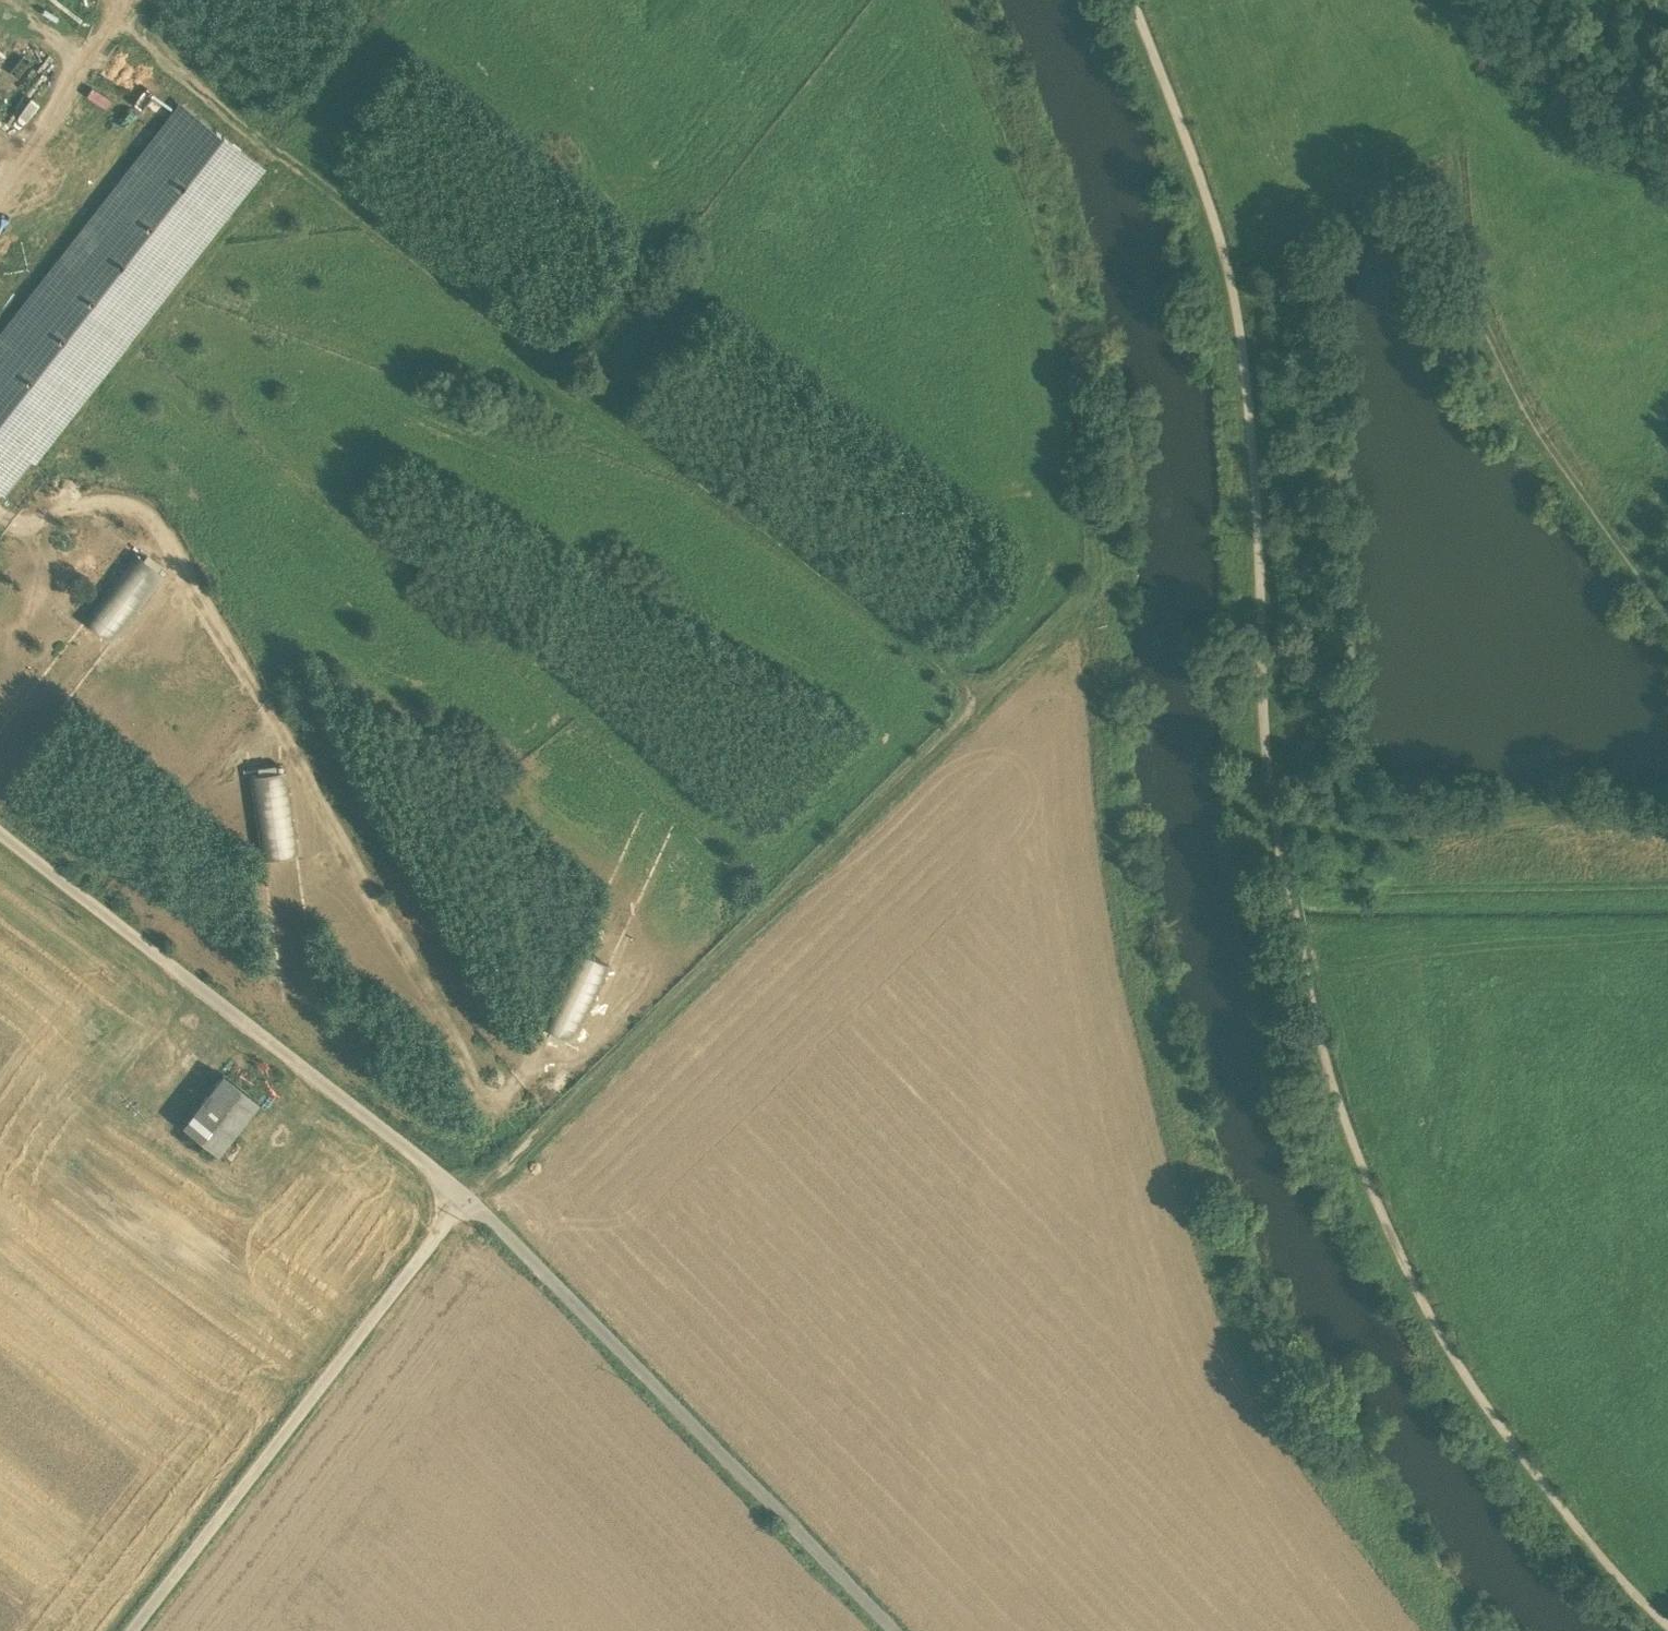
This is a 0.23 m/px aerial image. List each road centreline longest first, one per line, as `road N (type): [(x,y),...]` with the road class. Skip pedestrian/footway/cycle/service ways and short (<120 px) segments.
road 1 (track): [(1145,0),(1253,294),(1275,486),(1293,830),(1357,1118),(1465,1365),(1610,1559),(1667,1618)]
road 2 (track): [(999,709),(89,0)]
road 3 (track): [(1100,613),(490,1214)]
road 4 (track): [(485,1210),(0,834)]
road 5 (track): [(899,1630),(485,1210)]
road 6 (track): [(143,1630),(326,1416),(485,1210)]
road 7 (track): [(1667,595),(1565,449),(1488,301),(1461,243),(1458,163)]

